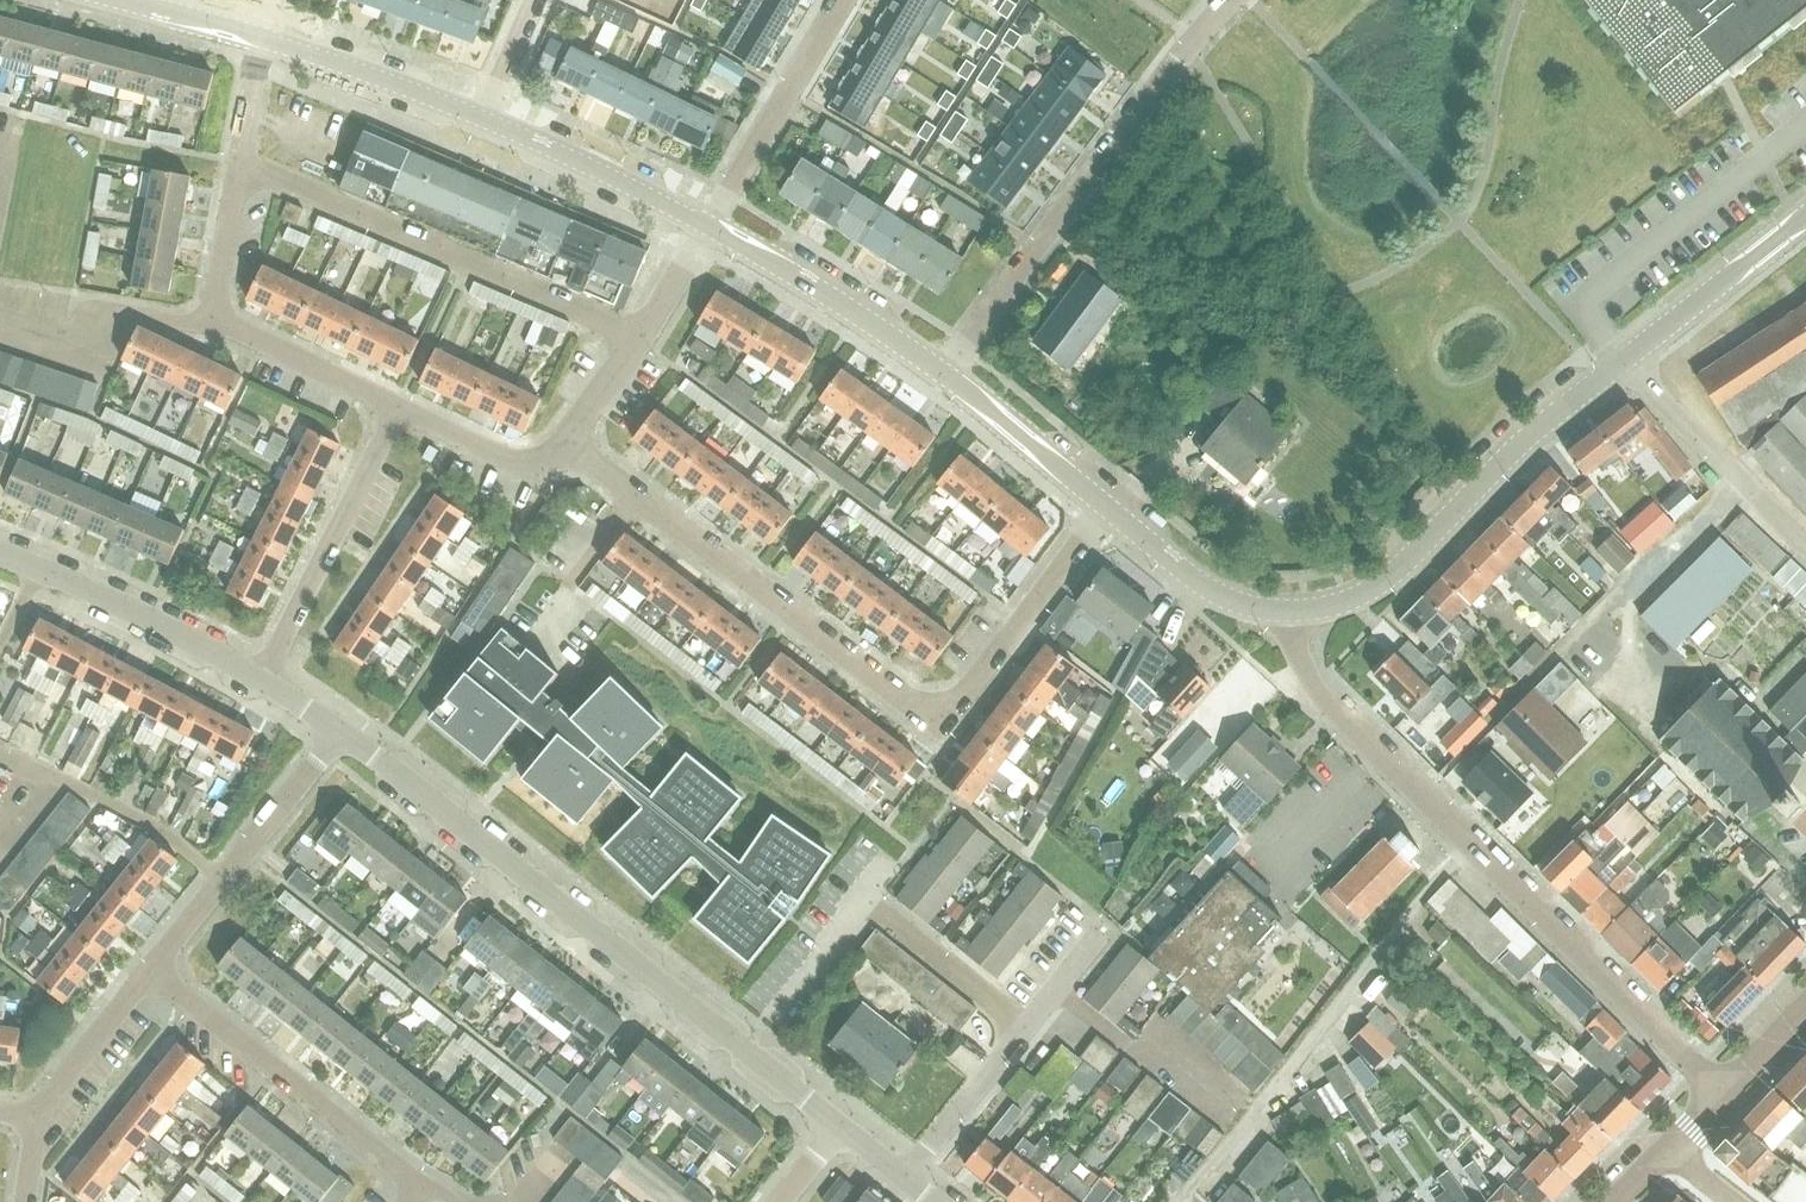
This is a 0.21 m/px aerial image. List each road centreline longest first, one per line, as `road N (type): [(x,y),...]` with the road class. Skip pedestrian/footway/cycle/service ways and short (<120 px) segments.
road 1 (residential): [(1108,505),(950,703),(912,708),(565,448)]
road 2 (residential): [(1725,1095),(1302,669),(1293,609)]
road 3 (residential): [(844,1123),(340,736)]
road 4 (residential): [(642,335),(236,165)]
road 5 (secondary): [(1293,609),(1344,602),(1393,575),(1635,355)]
road 6 (residential): [(942,368),(1193,35)]
road 7 (residential): [(411,1201),(422,1188),(151,973)]
road 8 (residential): [(397,404),(210,316),(236,165)]
road 9 (residential): [(908,1172),(1112,920)]
road 10 (residential): [(261,680),(397,404)]
road 11 (residential): [(151,973),(340,736)]
road 12 (residential): [(261,680),(122,603),(0,553)]
road 13 (secondary): [(942,368),(711,224)]
road 14 (residential): [(711,224),(848,0)]
road 15 (secondary): [(711,224),(477,120)]
road 16 (residential): [(1635,355),(1805,537)]
road 17 (secondary): [(477,120),(258,40)]
road 18 (secondary): [(1293,609),(1217,592),(1108,505)]
road 19 (secondary): [(1635,355),(1805,222)]
road 20 (secondary): [(1108,505),(942,368)]
road 21 (residential): [(30,1120),(151,973)]
road 22 (residential): [(565,448),(533,468),(397,404)]
road 23 (secondary): [(258,40),(118,0)]
road 24 (residential): [(565,448),(642,335)]
road 25 (residential): [(477,120),(531,0)]
road 26 (residential): [(642,335),(711,224)]
road 27 (residential): [(236,165),(258,40)]

